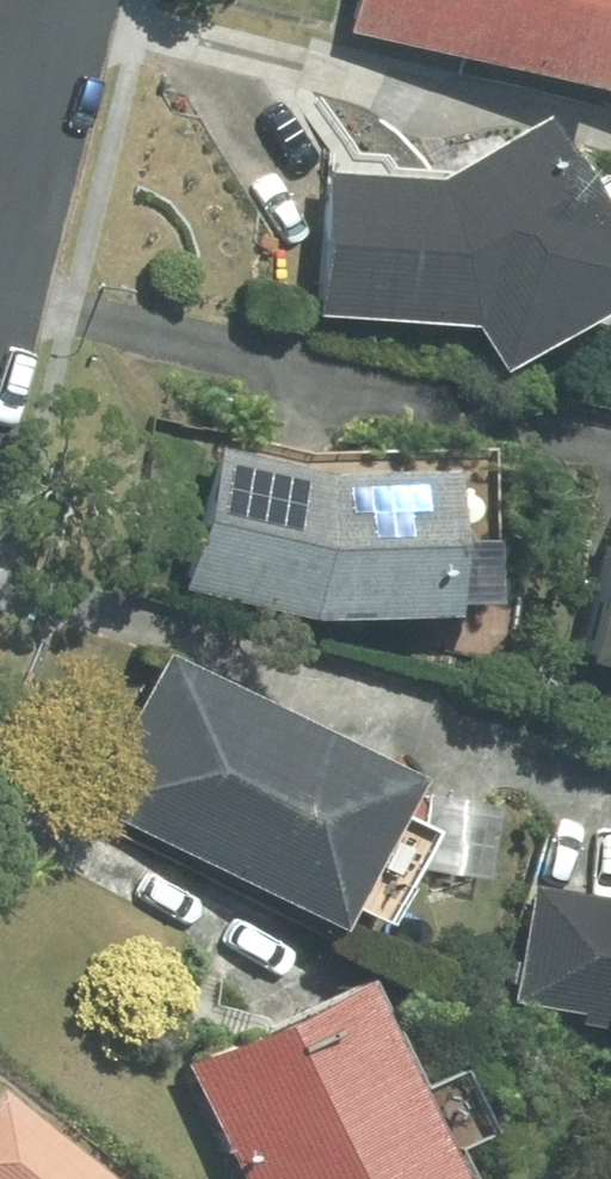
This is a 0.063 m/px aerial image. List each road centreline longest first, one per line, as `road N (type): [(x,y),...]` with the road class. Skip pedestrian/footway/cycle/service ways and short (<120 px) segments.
road 1 (residential): [(0,222),(55,0)]

